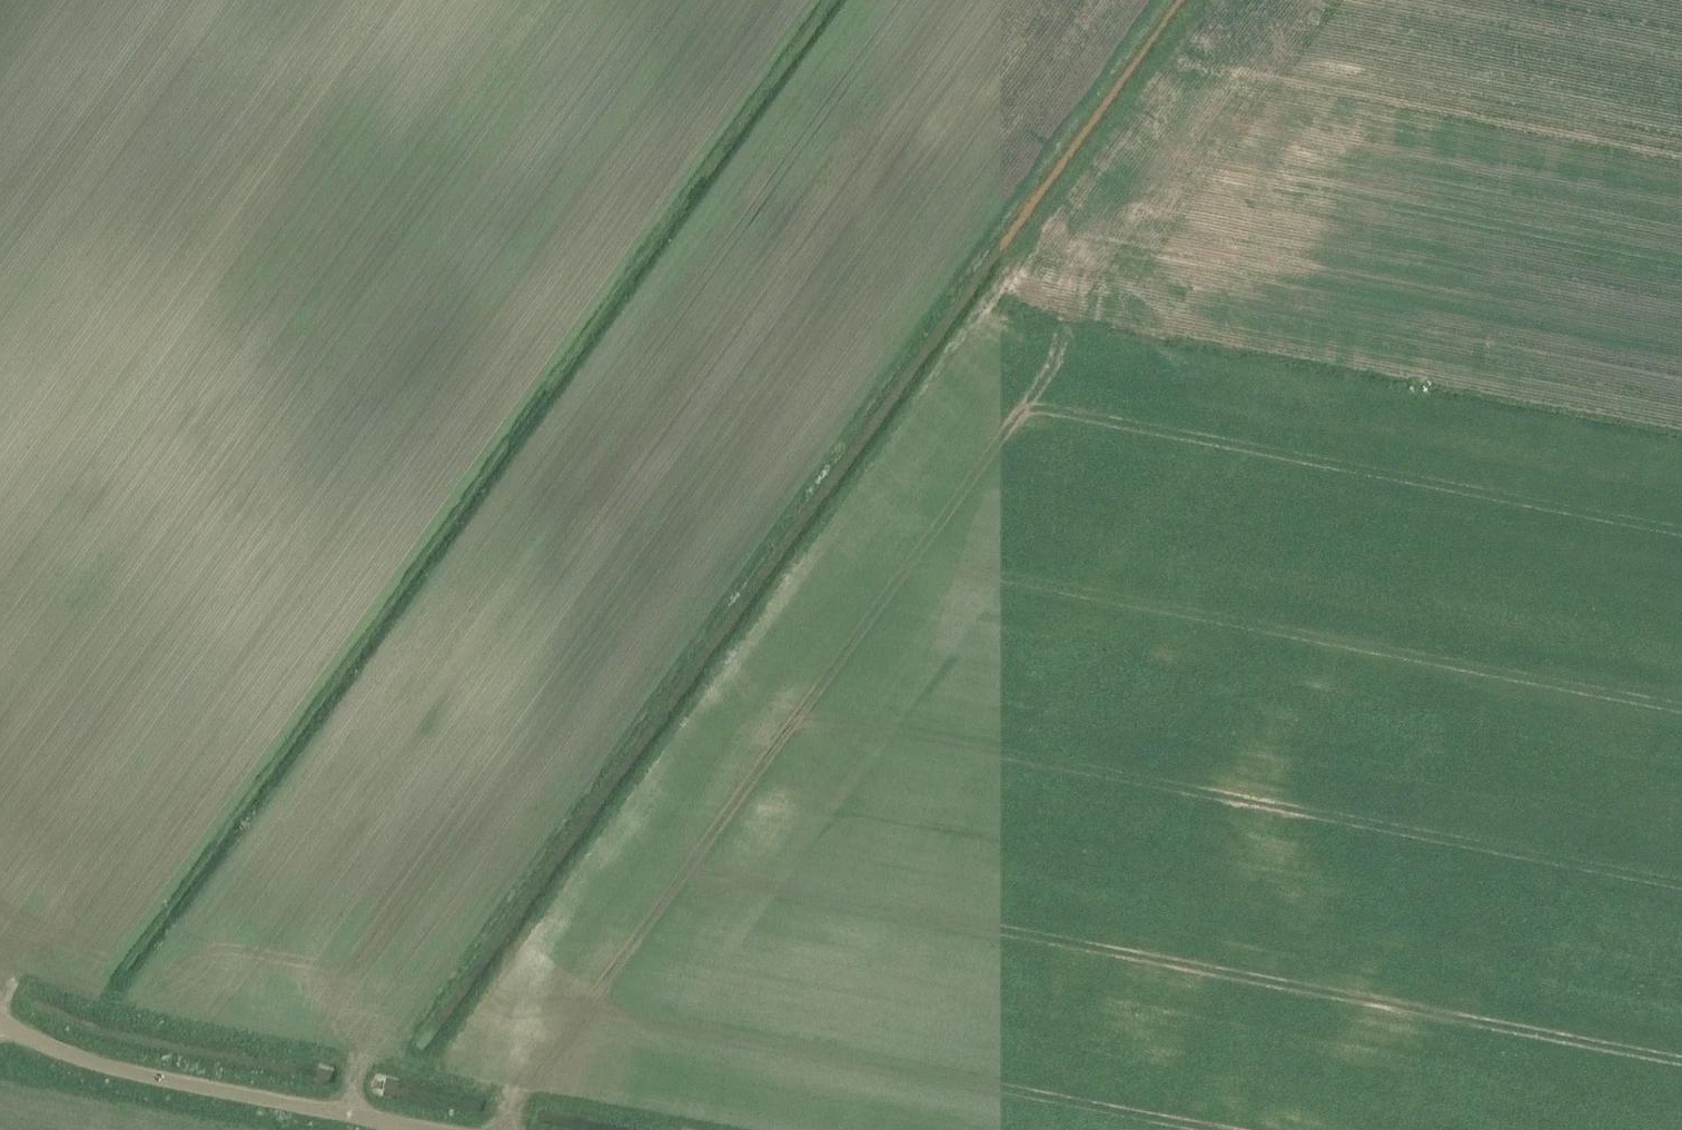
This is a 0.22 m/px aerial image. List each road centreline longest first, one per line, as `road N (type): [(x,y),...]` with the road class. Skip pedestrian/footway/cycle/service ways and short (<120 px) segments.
road 1 (unclassified): [(0,1019),(101,1064),(442,1129)]

